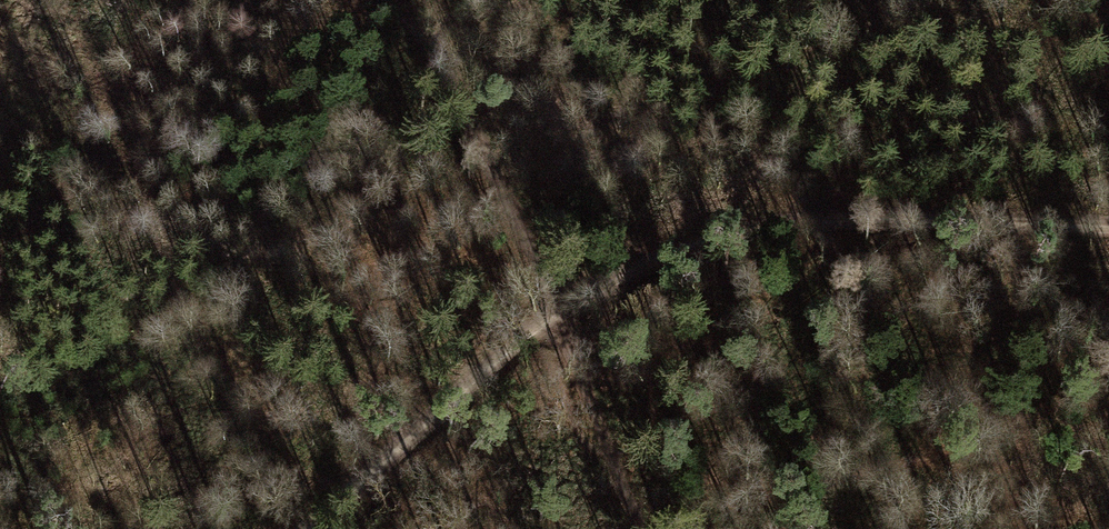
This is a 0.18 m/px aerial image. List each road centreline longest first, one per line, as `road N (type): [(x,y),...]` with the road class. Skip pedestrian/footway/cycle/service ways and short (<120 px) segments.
road 1 (track): [(310,528),(556,305),(674,254),(796,220),(1108,228)]
road 2 (track): [(388,0),(452,84),(556,305),(605,458),(639,528)]

